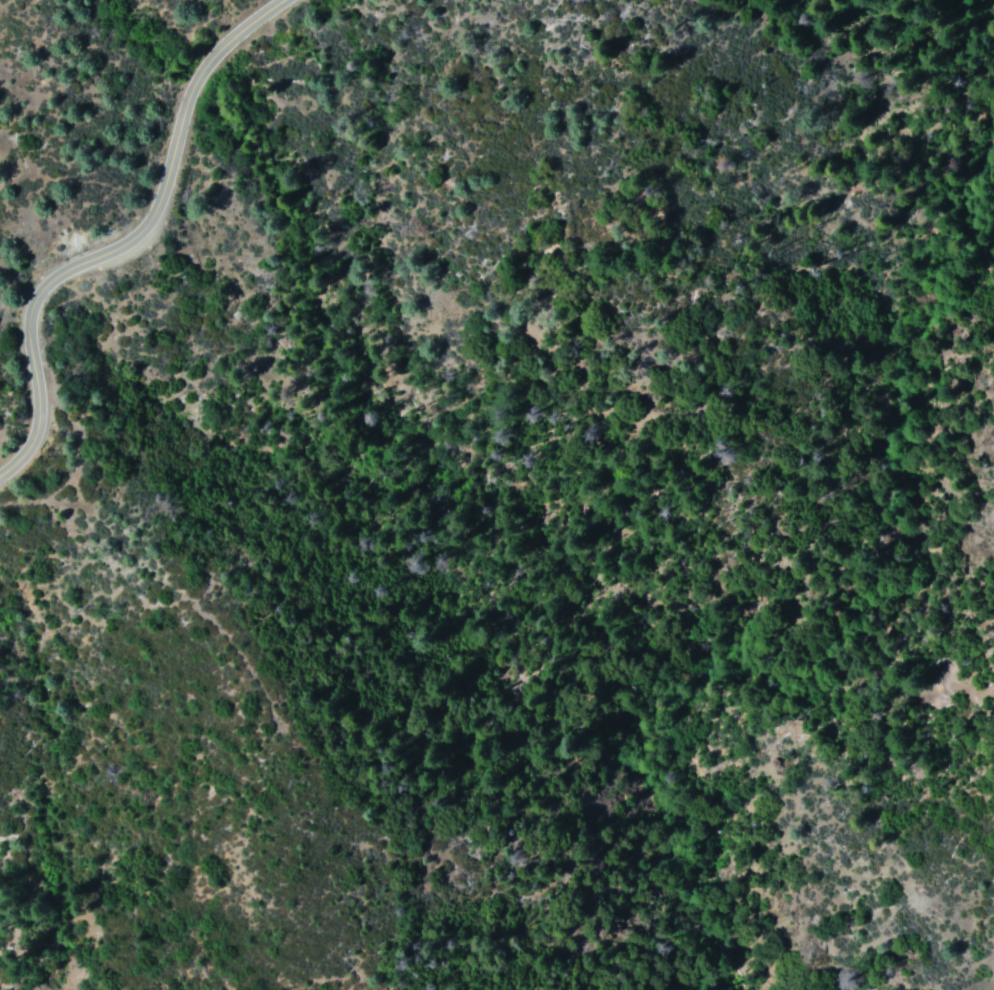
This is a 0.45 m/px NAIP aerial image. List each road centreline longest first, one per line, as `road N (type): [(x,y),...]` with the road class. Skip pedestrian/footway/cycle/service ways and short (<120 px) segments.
road 1 (residential): [(284,0),(223,46),(197,80),(155,214),(138,237),(72,269),(35,305),(39,433),(22,462),(0,477)]

